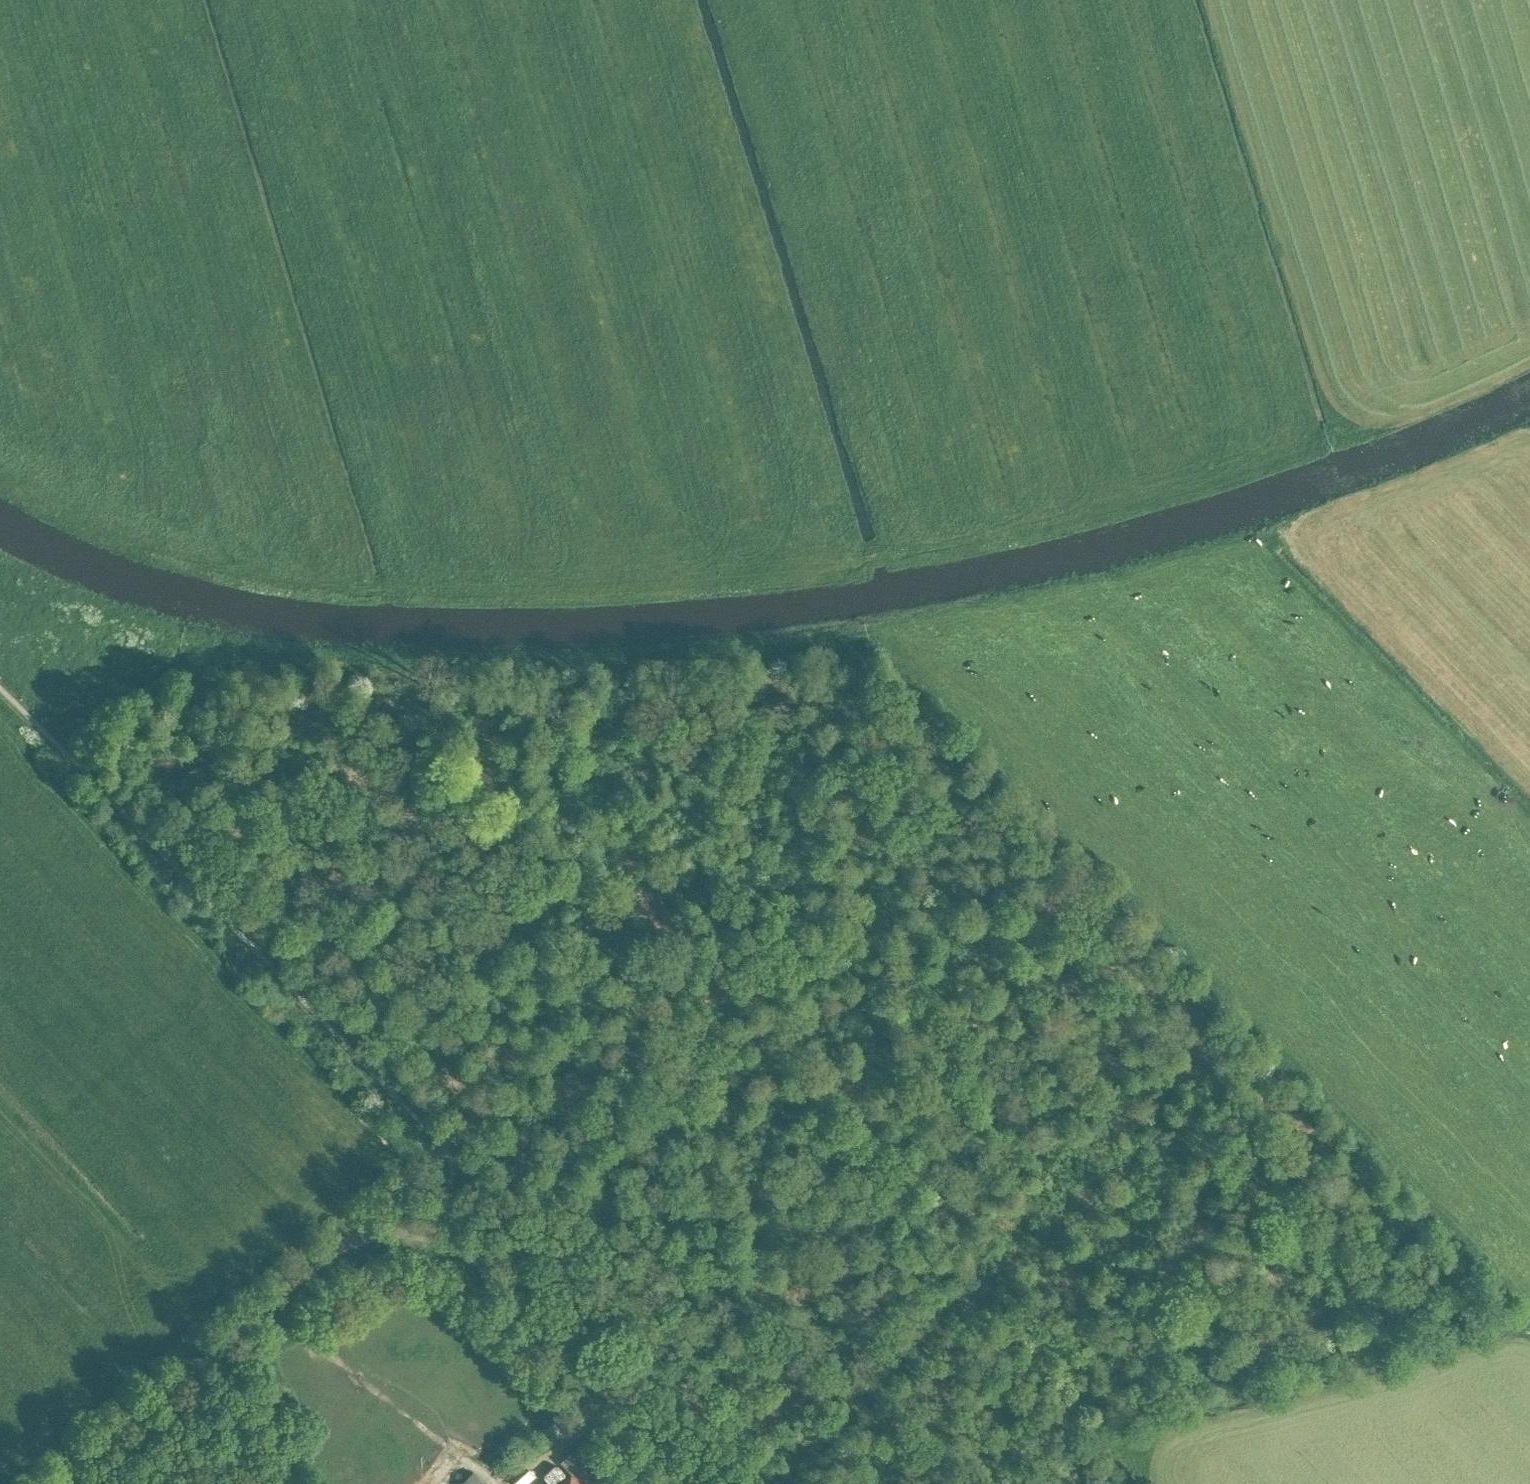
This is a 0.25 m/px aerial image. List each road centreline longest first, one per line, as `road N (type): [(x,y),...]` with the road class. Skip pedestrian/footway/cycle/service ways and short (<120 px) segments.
road 1 (unclassified): [(693,1483),(466,1251),(396,1227),(341,1246),(64,1483)]

